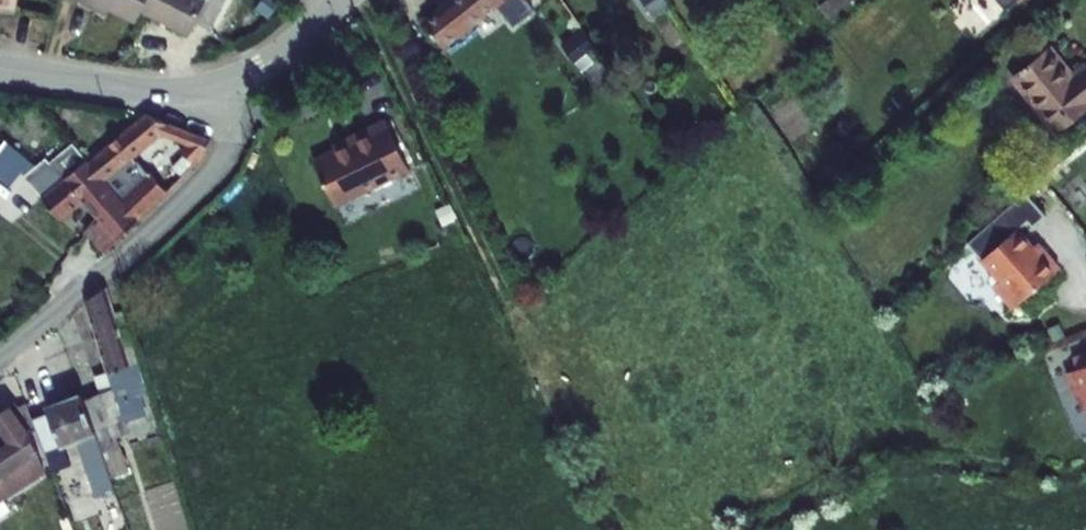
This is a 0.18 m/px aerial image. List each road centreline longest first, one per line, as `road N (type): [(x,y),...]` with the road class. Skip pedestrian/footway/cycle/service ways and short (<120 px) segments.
road 1 (unclassified): [(226,83),(225,146),(200,182),(0,358)]
road 2 (tertiary): [(226,83),(153,92),(0,67)]
road 3 (tertiary): [(340,0),(277,54),(226,83)]

